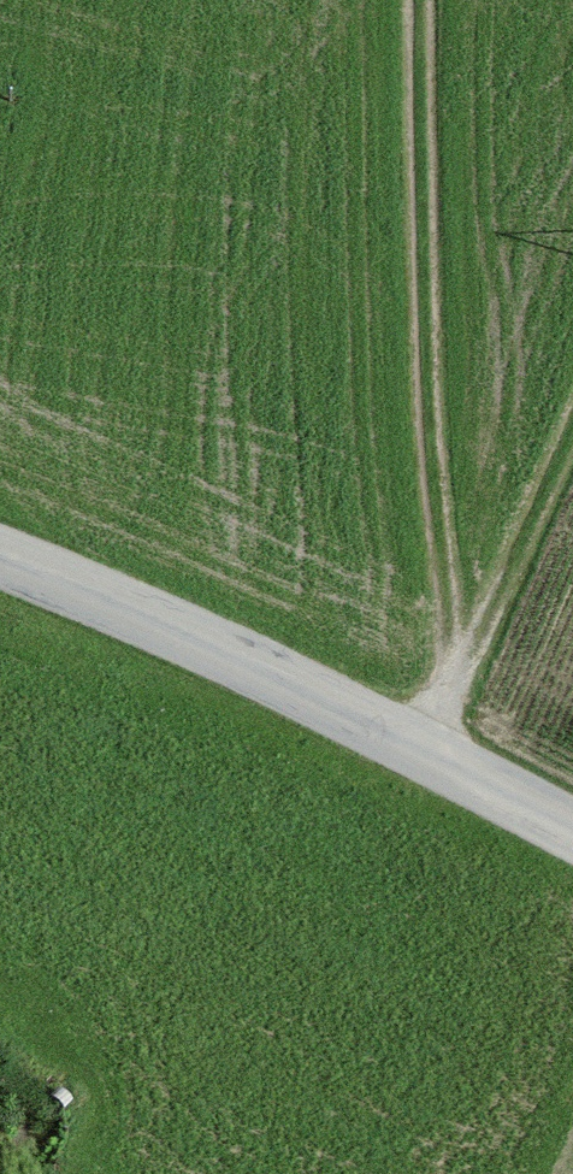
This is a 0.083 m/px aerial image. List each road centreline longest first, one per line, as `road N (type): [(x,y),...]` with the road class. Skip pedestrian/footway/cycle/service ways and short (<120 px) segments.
road 1 (track): [(453,687),(425,457),(420,0)]
road 2 (unclassified): [(572,827),(203,630),(0,556)]
road 3 (track): [(417,744),(505,595),(572,435)]

